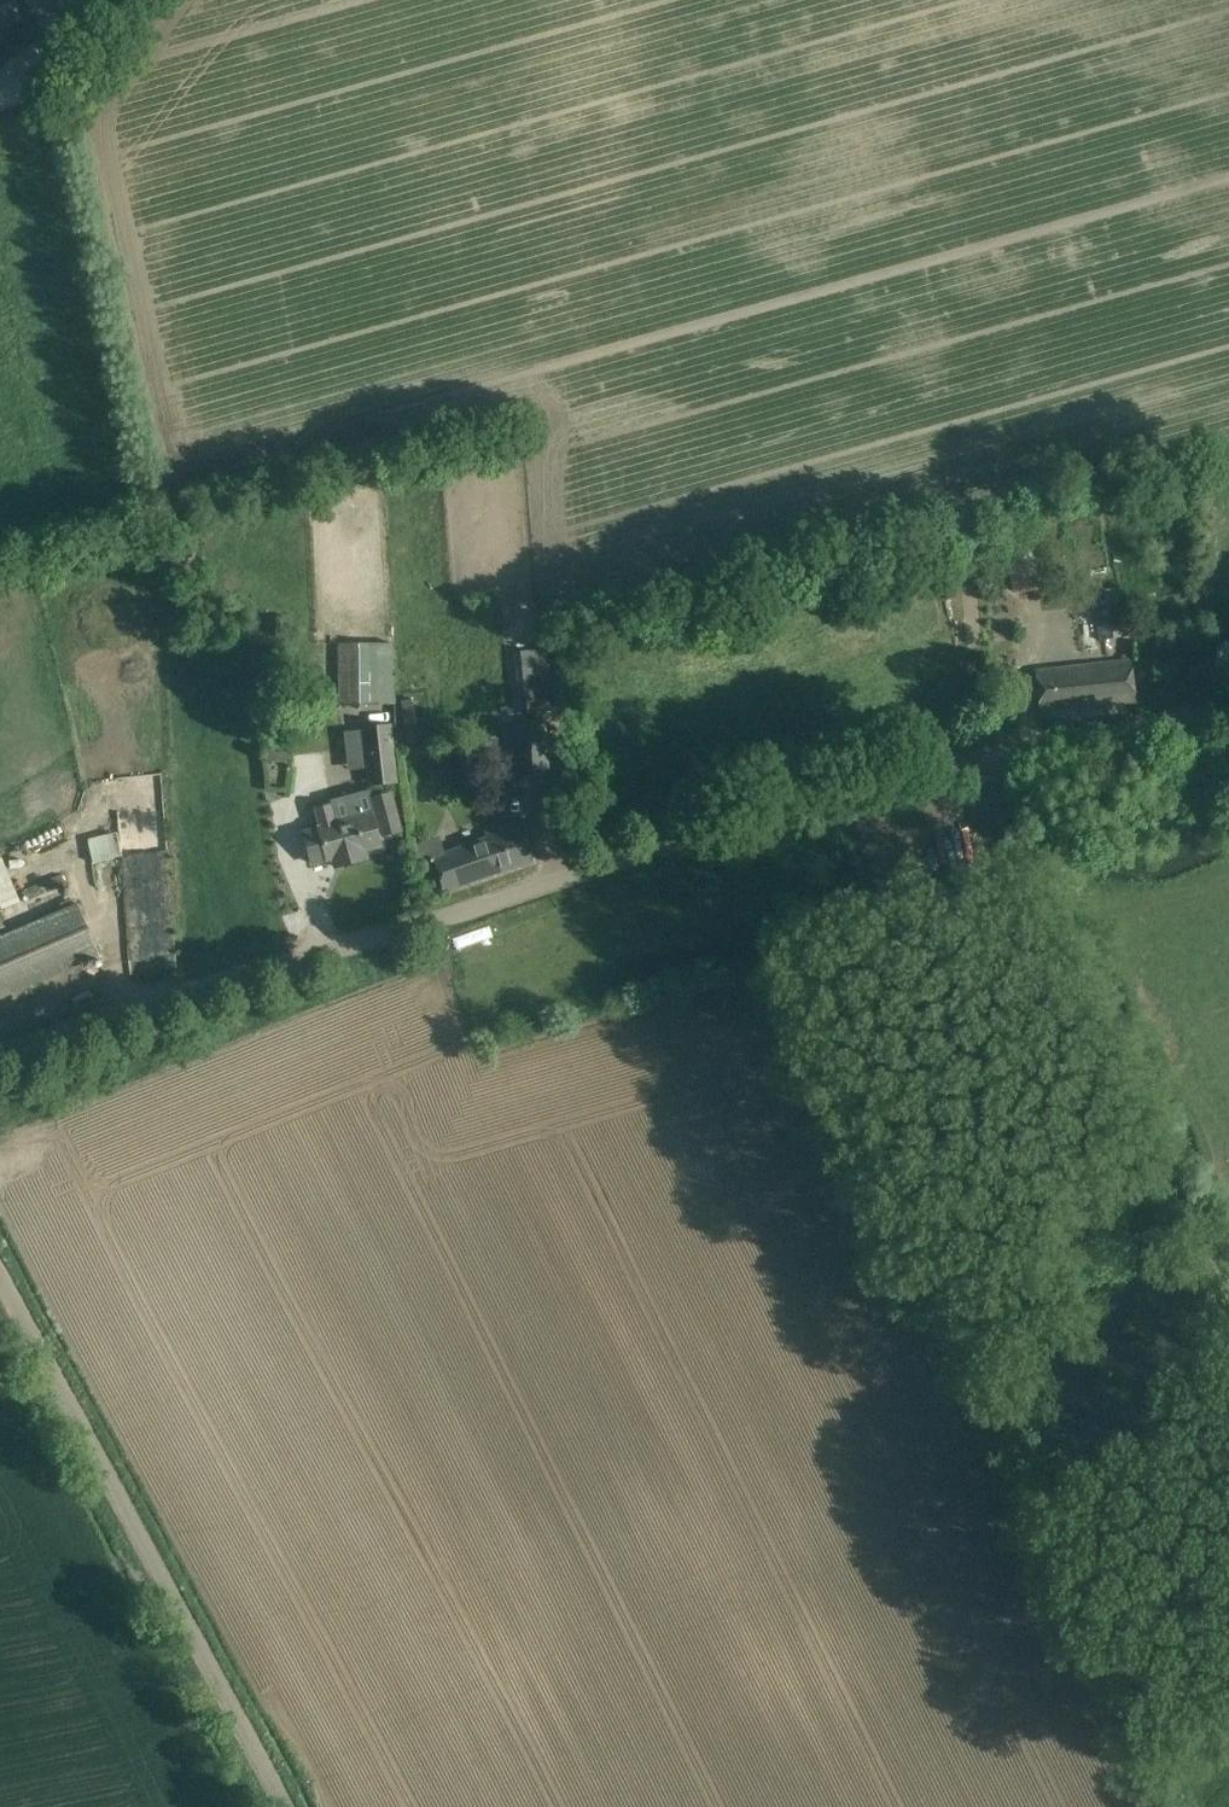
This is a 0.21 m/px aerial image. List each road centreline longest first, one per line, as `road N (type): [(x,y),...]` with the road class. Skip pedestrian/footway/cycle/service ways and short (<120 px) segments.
road 1 (unclassified): [(0,1054),(823,795),(1228,701)]
road 2 (unclassified): [(285,1806),(0,1273)]

